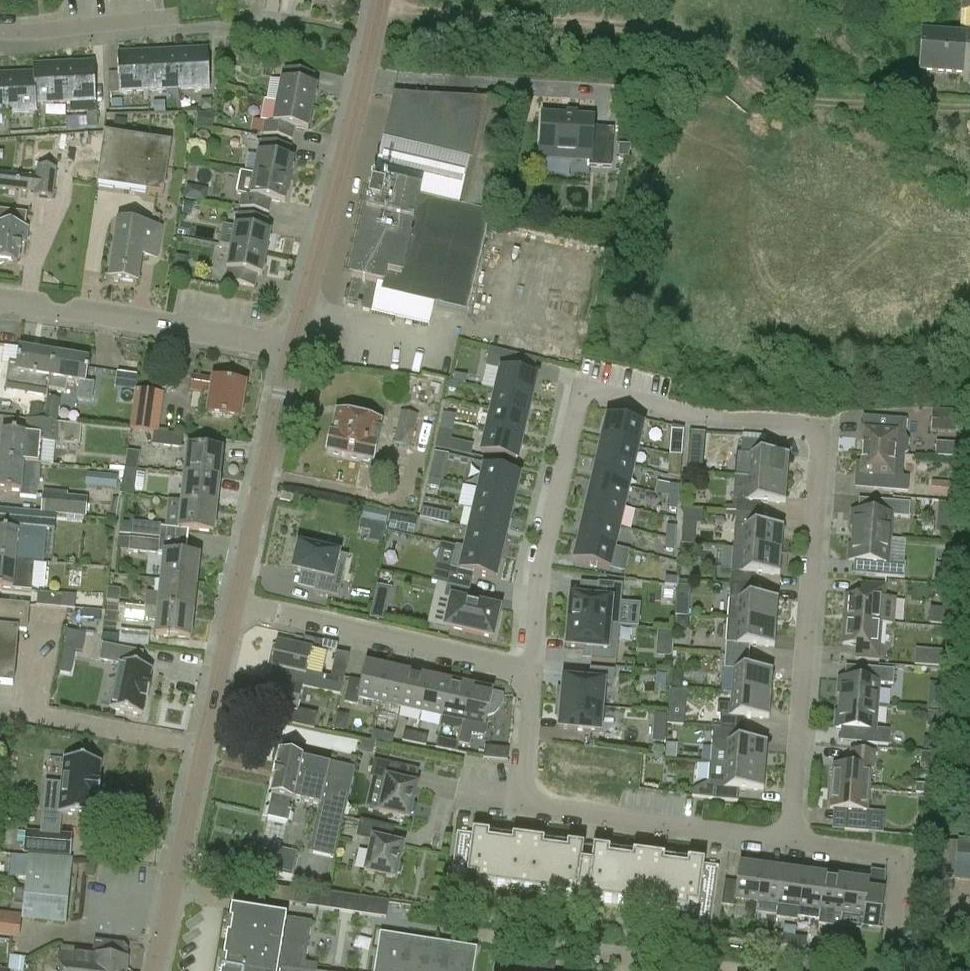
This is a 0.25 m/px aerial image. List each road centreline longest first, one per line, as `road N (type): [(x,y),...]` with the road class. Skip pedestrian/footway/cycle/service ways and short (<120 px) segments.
road 1 (residential): [(790,843),(820,436),(813,426),(679,417),(580,393),(542,562),(528,674)]
road 2 (residential): [(528,674),(523,786),(531,803),(790,843)]
road 3 (residential): [(156,970),(236,605)]
road 4 (residential): [(291,350),(380,0)]
road 5 (residential): [(528,674),(236,605)]
road 6 (residential): [(291,350),(0,302)]
road 7 (residential): [(236,605),(291,350)]
road 8 (residential): [(170,17),(0,32)]

